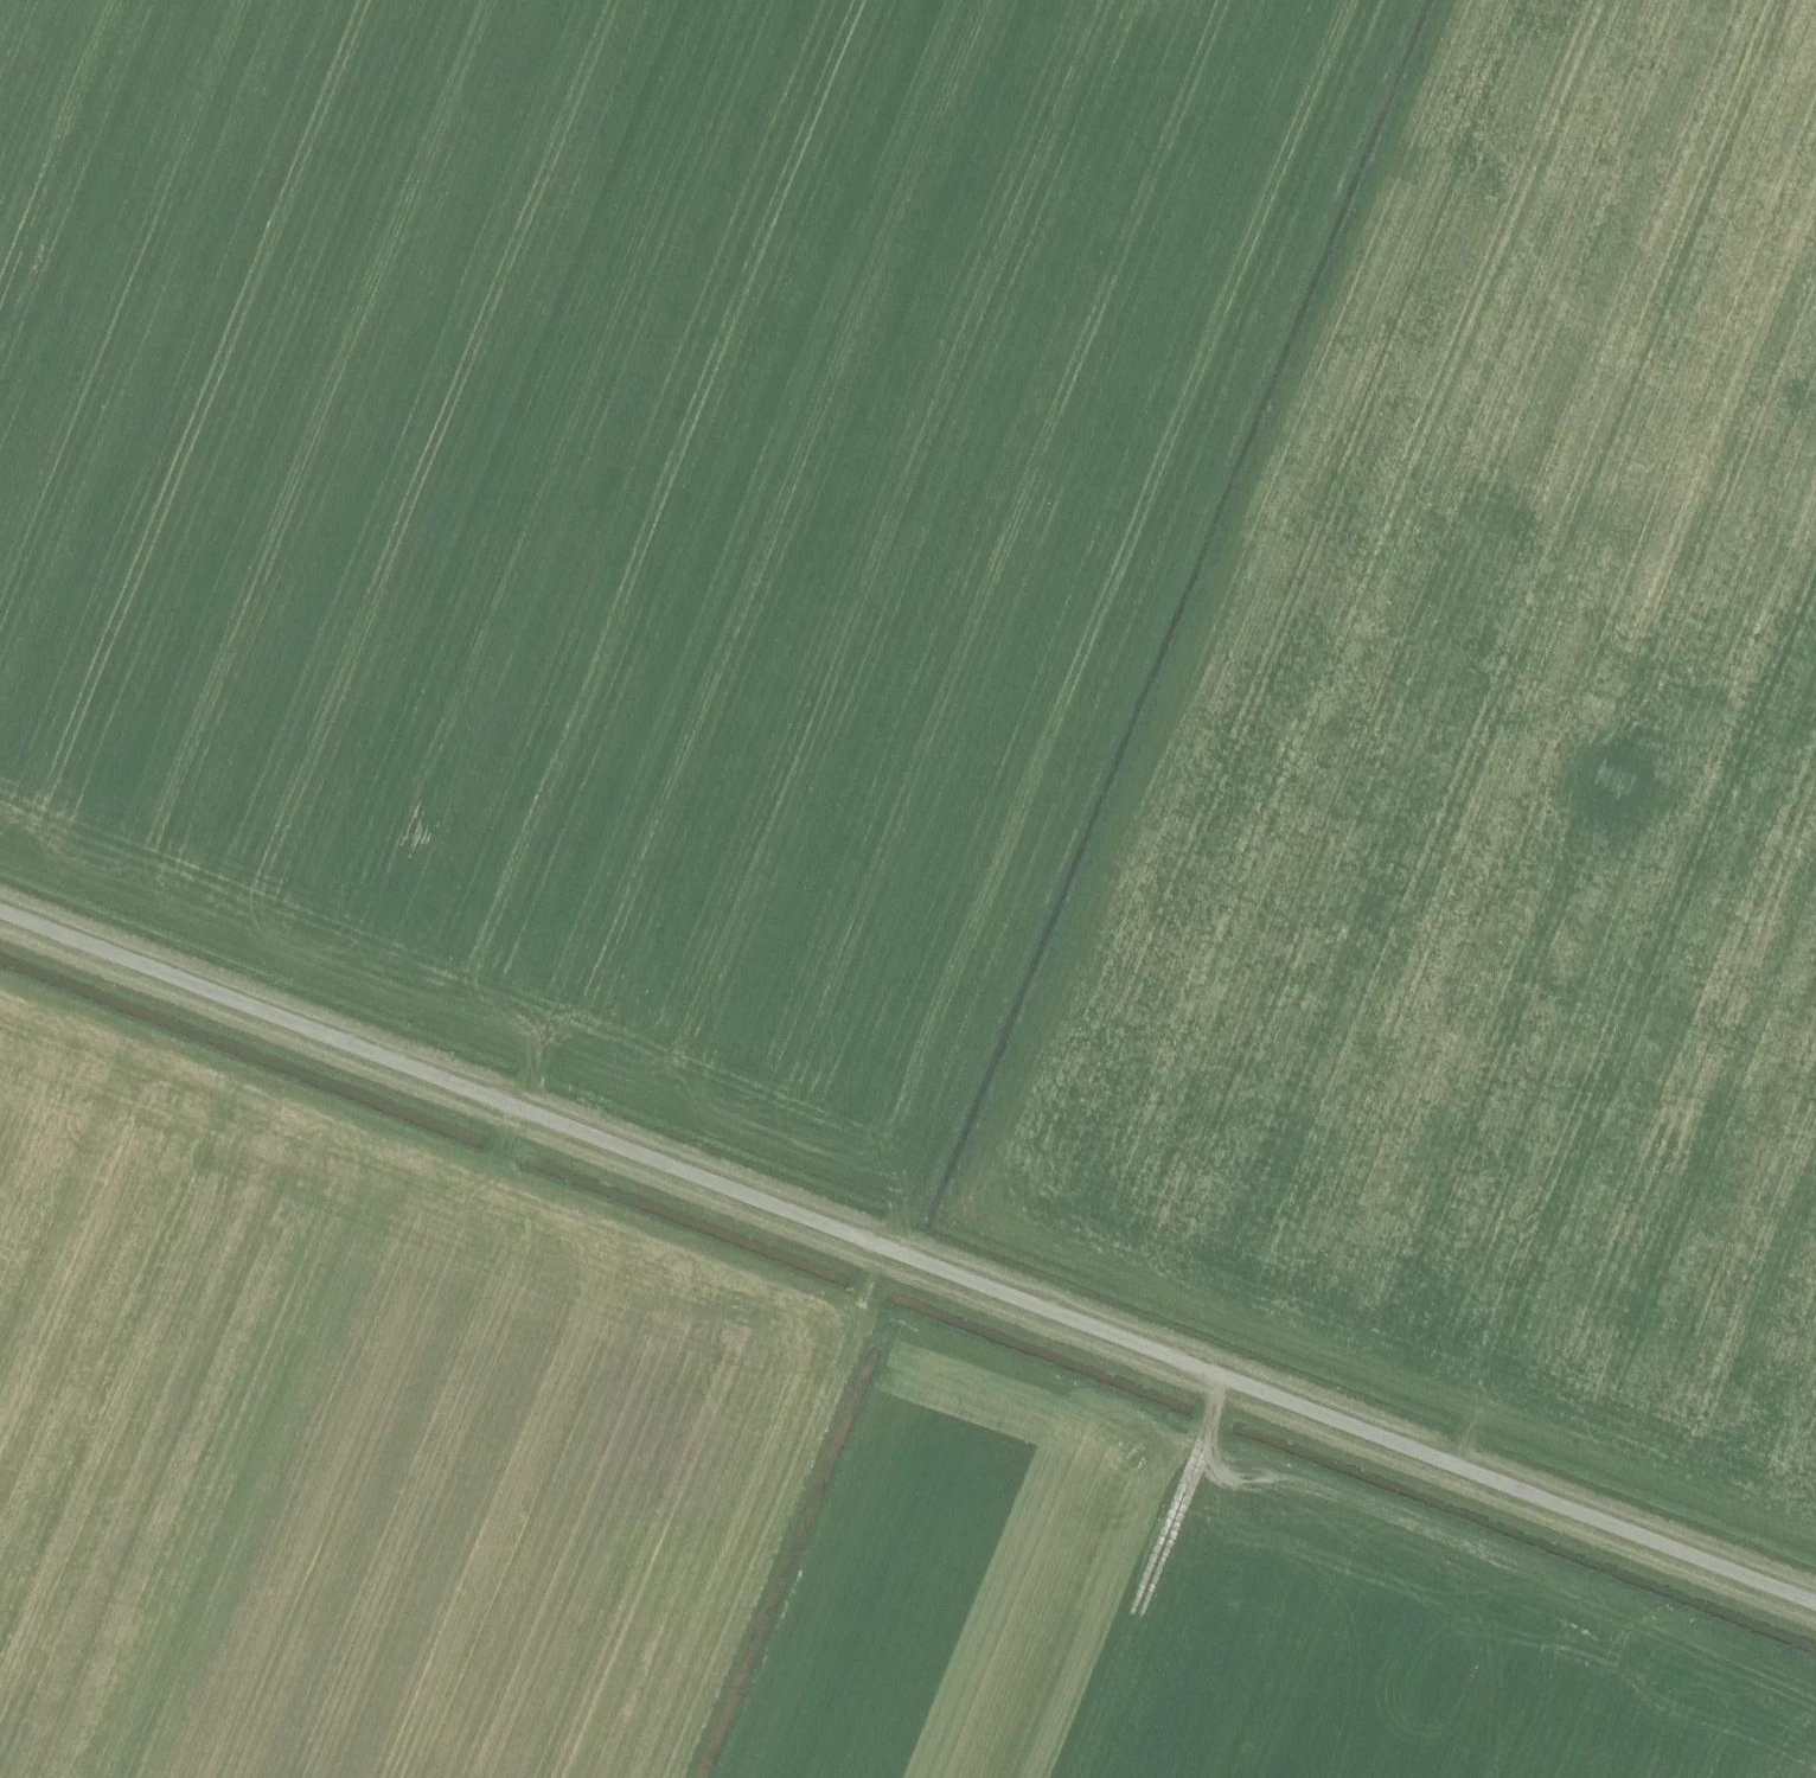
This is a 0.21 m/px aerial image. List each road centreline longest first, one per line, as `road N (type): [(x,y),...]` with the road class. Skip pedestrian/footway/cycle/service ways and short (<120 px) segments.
road 1 (unclassified): [(1815,1604),(0,912)]
road 2 (track): [(1084,1777),(1242,1385)]

